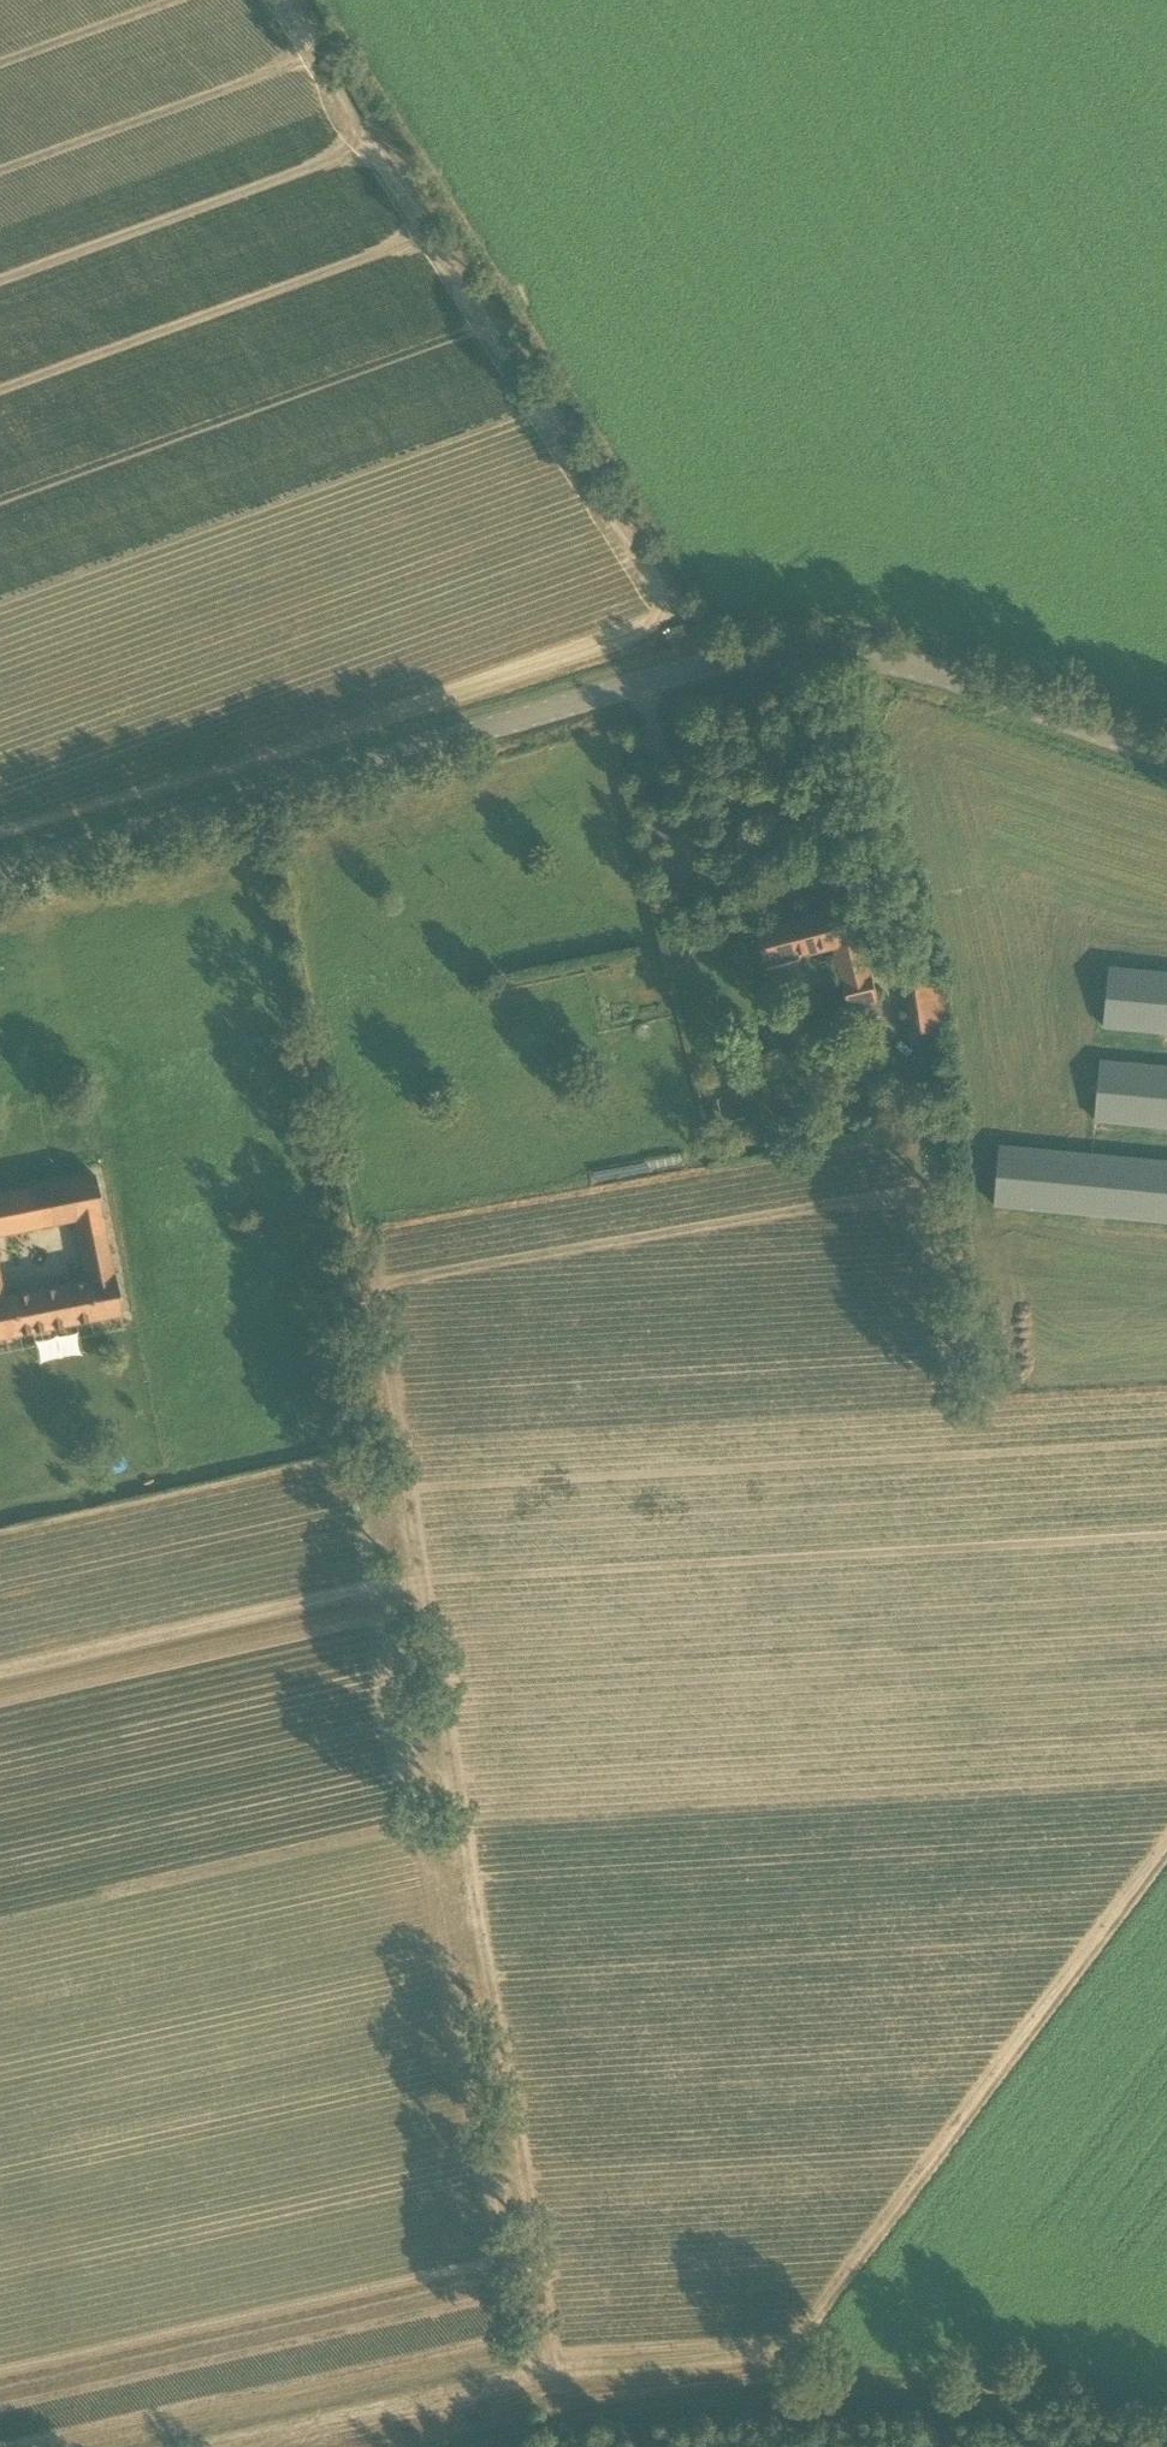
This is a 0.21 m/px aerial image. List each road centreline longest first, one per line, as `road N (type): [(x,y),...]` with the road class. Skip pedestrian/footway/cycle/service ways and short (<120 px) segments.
road 1 (tertiary): [(0,852),(753,654),(805,649),(882,658),(1166,753)]
road 2 (track): [(1166,1846),(795,2337),(785,2361)]

